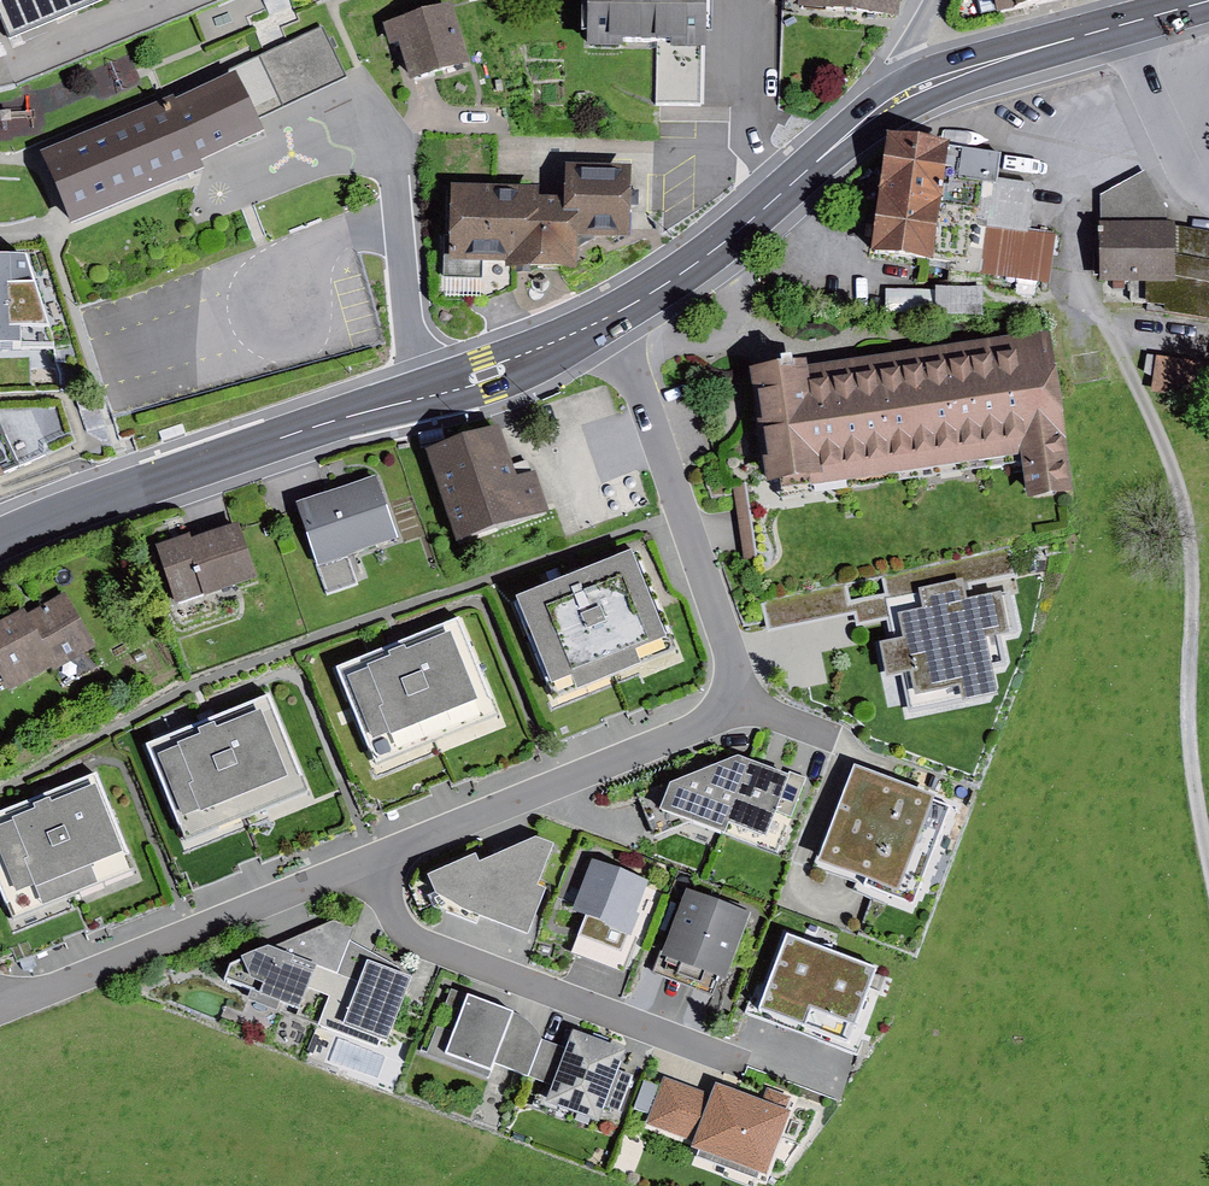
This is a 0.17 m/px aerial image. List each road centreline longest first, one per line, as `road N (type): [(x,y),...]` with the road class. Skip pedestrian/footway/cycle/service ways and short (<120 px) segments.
road 1 (residential): [(611,315),(731,653),(735,701),(393,850)]
road 2 (primary): [(611,315),(487,374),(303,430),(0,540)]
road 3 (track): [(1208,868),(1189,729),(1191,533),(1166,448),(1114,333)]
road 4 (residential): [(393,850),(374,884),(384,911),(753,1054)]
road 5 (residential): [(393,850),(0,1005)]
road 6 (primary): [(902,95),(682,274),(611,315)]
road 7 (primary): [(1130,24),(902,95)]
road 8 (residential): [(1208,199),(1191,185),(1130,24)]

